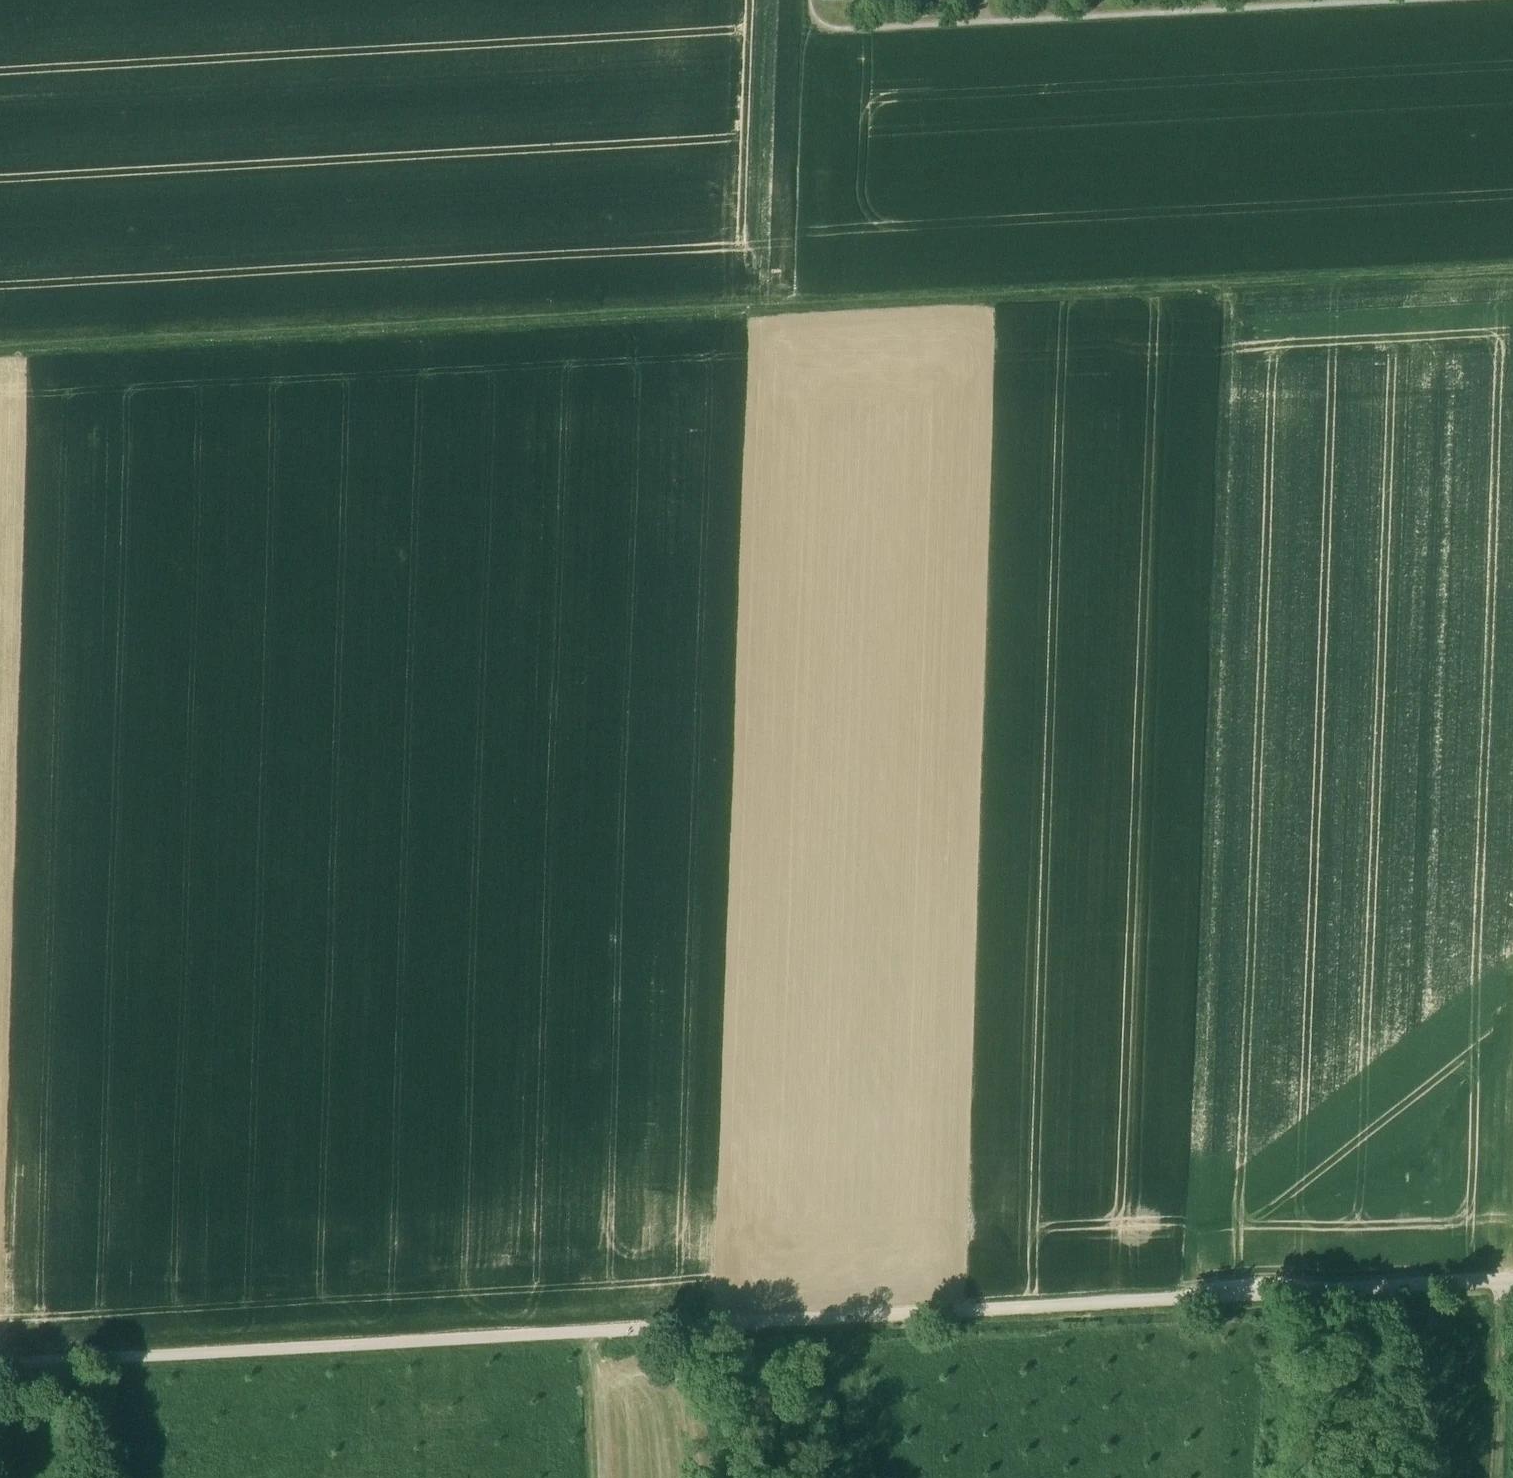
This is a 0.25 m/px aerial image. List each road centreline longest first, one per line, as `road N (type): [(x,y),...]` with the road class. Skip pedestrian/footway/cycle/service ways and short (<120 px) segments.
road 1 (track): [(1512,1281),(0,1366)]
road 2 (track): [(1512,268),(0,345)]
road 3 (track): [(1501,1477),(1502,1282)]

